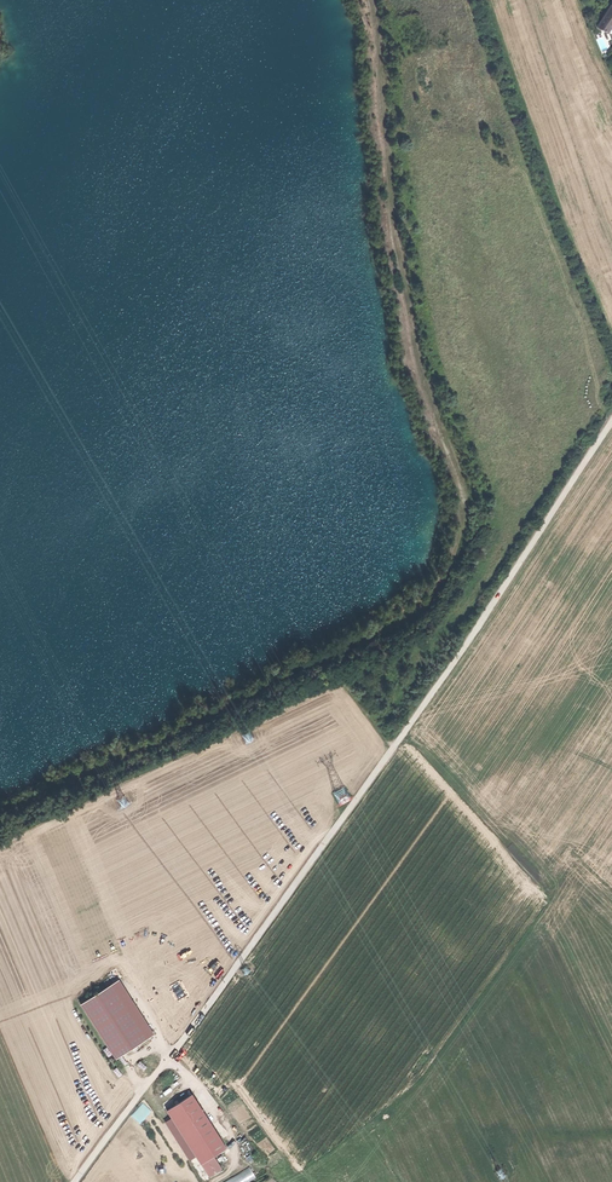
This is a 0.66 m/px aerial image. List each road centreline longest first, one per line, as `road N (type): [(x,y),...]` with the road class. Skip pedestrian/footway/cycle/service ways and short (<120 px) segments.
road 1 (track): [(75,1181),(395,744),(611,422)]

